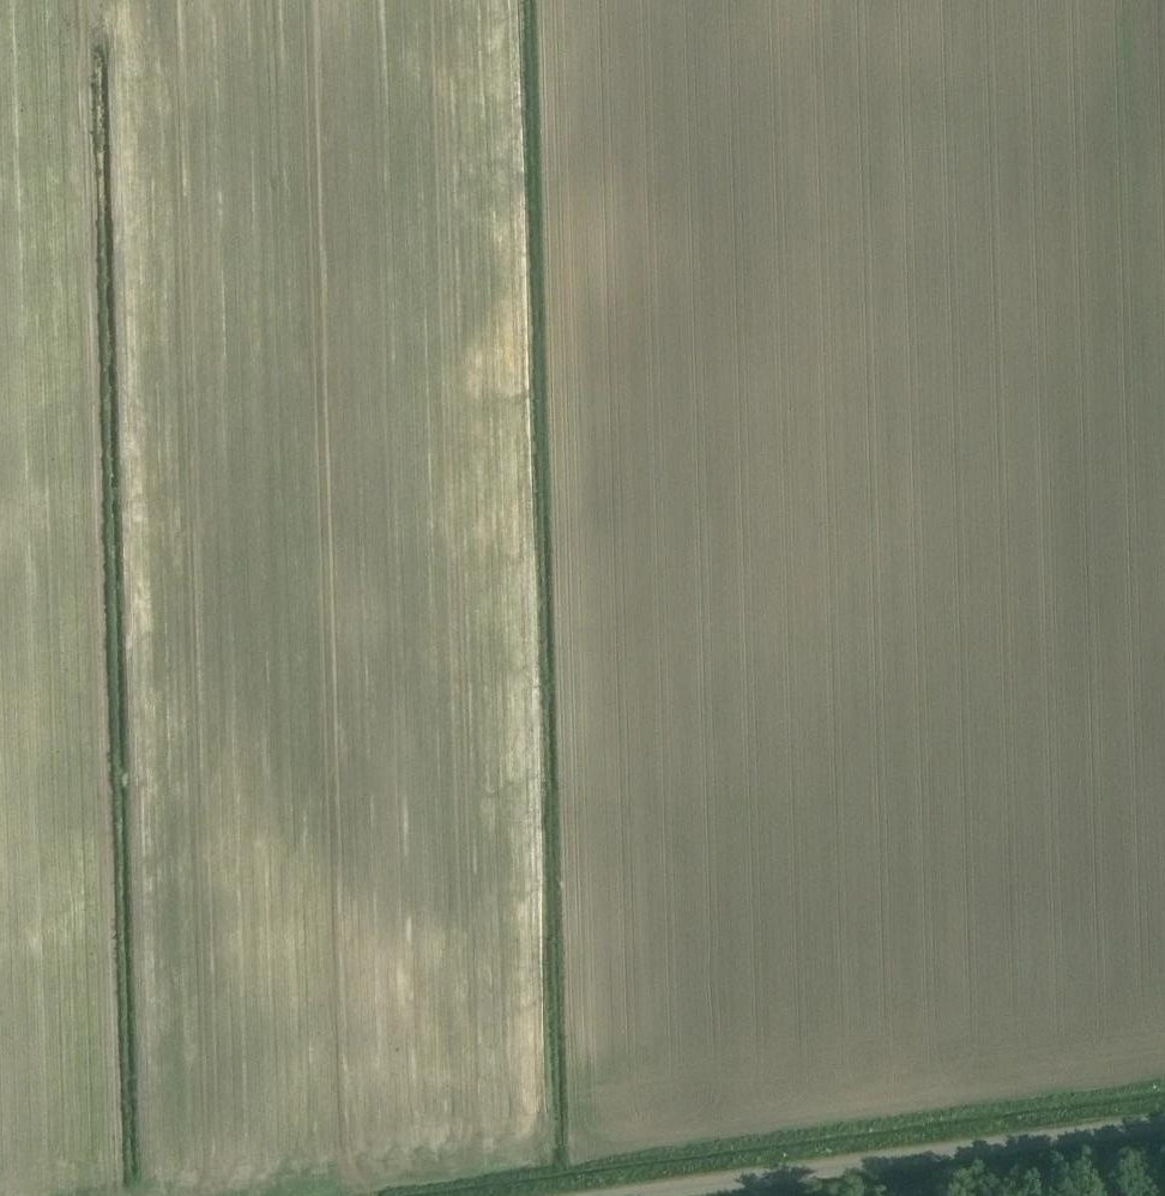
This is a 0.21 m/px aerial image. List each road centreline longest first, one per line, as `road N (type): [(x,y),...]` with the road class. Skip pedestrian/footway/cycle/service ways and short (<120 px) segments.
road 1 (unclassified): [(663,1195),(1164,1126)]

